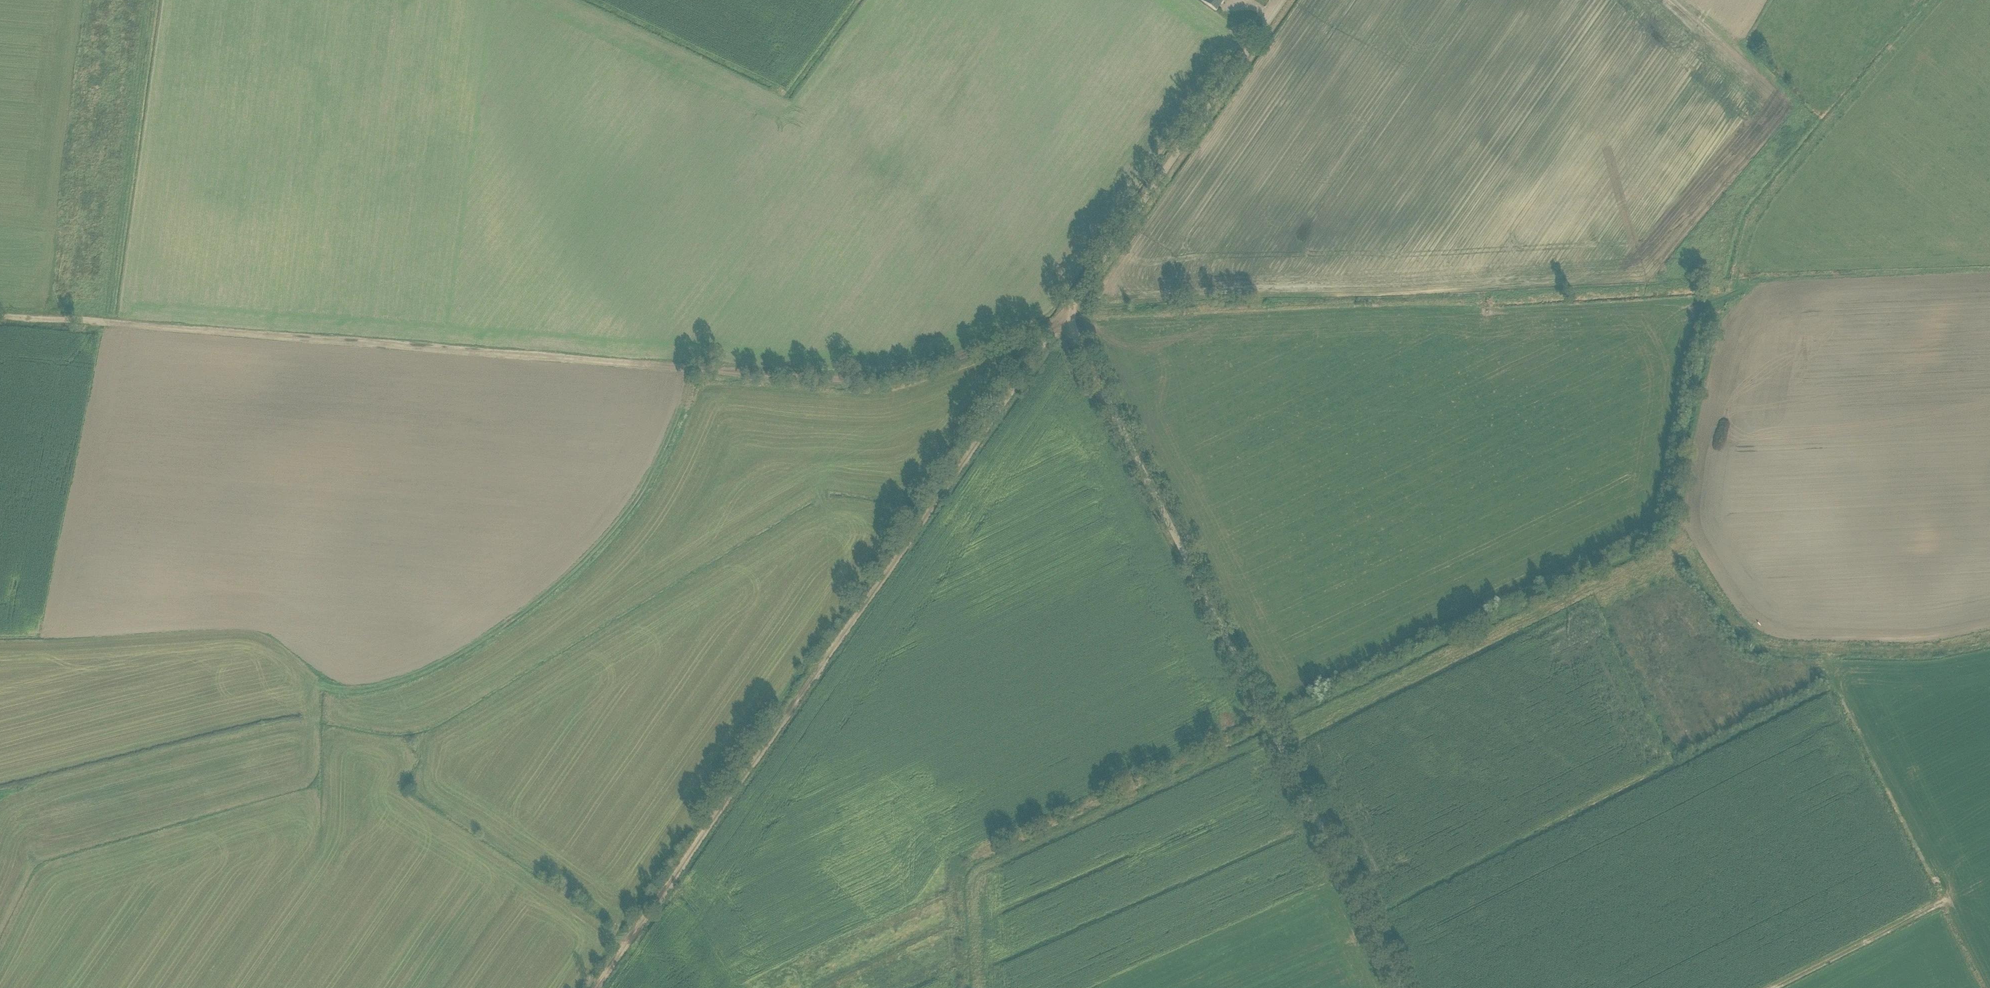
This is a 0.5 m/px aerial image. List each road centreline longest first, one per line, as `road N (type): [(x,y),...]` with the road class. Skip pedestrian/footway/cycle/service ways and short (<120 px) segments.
road 1 (unclassified): [(1402,987),(1069,316),(1283,0)]
road 2 (track): [(1069,316),(950,359),(859,380),(0,314)]
road 3 (track): [(1069,316),(1045,340),(595,987)]

